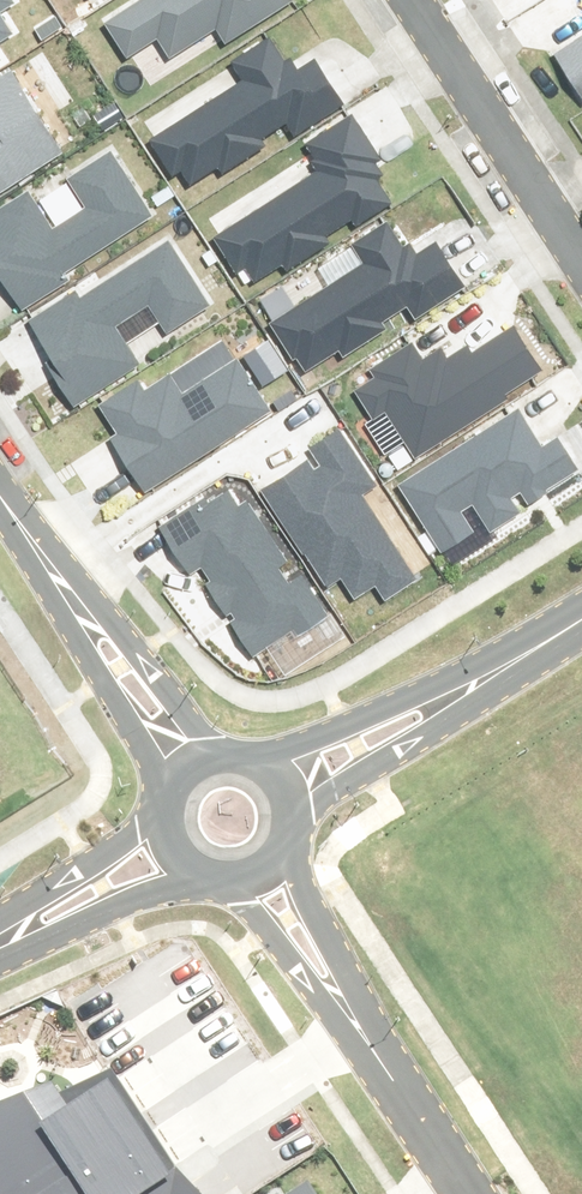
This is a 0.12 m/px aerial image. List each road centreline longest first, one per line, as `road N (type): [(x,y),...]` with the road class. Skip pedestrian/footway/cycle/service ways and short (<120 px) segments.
road 1 (residential): [(471,1193),(262,871)]
road 2 (tertiary): [(286,789),(581,613)]
road 3 (residential): [(189,767),(0,495)]
road 4 (residential): [(581,262),(410,0)]
road 5 (tertiary): [(0,939),(172,844)]

